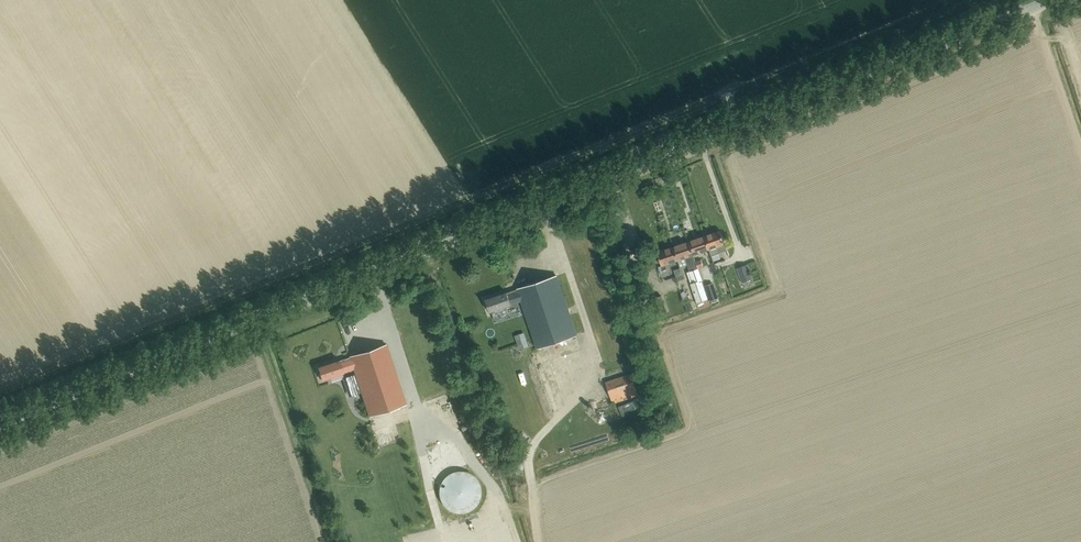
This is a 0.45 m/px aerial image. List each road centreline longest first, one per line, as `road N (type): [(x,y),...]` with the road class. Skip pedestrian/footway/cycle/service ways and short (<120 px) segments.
road 1 (unclassified): [(0,423),(1052,0)]

